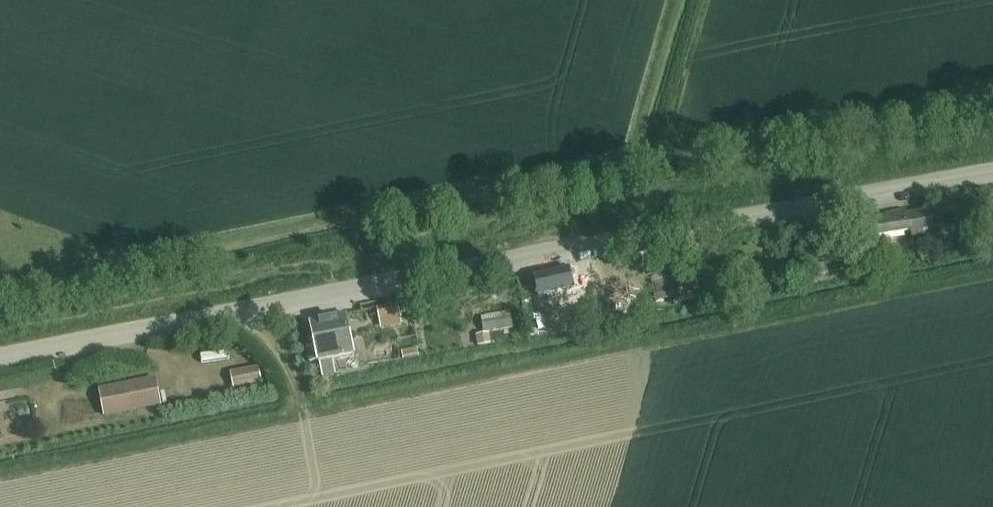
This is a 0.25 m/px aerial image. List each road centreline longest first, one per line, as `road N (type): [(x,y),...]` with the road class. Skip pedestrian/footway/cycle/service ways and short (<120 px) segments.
road 1 (unclassified): [(0,362),(992,175)]
road 2 (track): [(242,314),(291,369),(308,414)]

